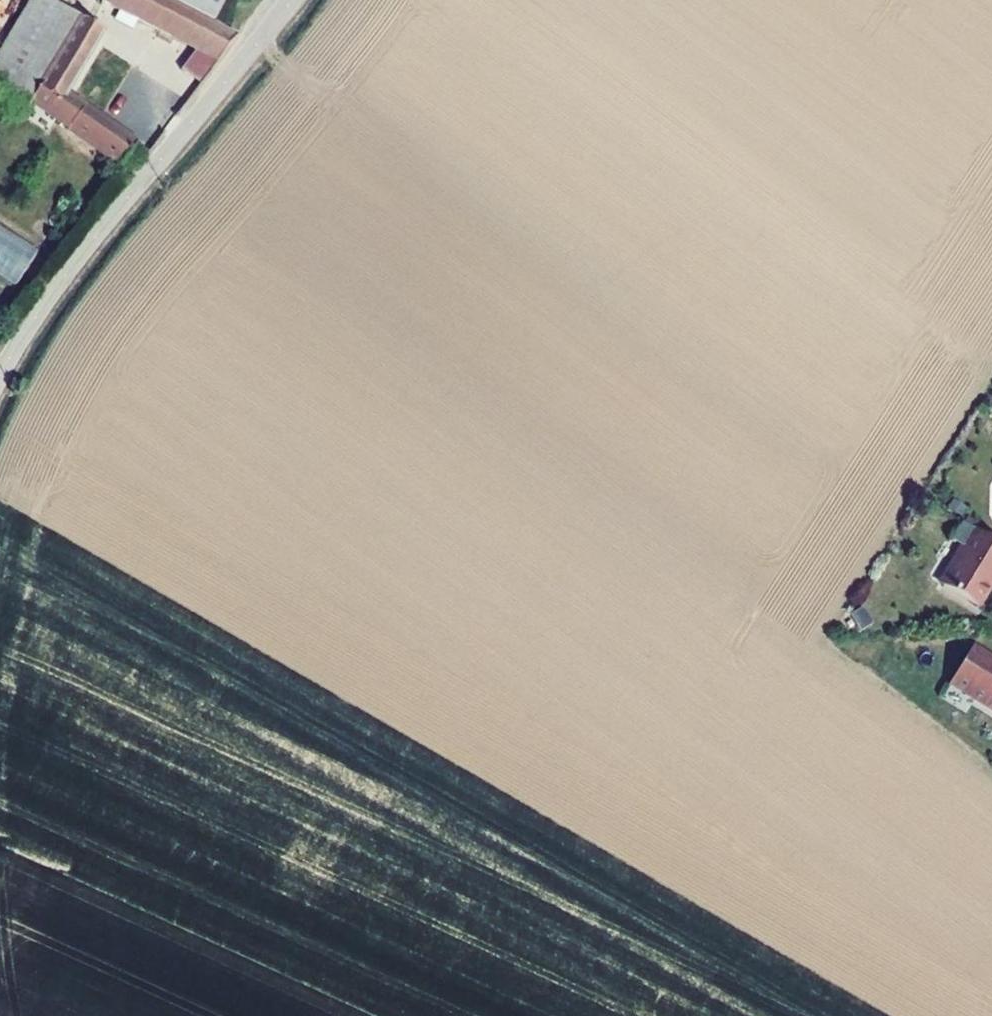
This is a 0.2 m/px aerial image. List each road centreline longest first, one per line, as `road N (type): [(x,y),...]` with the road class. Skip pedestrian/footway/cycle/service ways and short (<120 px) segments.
road 1 (unclassified): [(0,377),(69,271),(289,0)]

